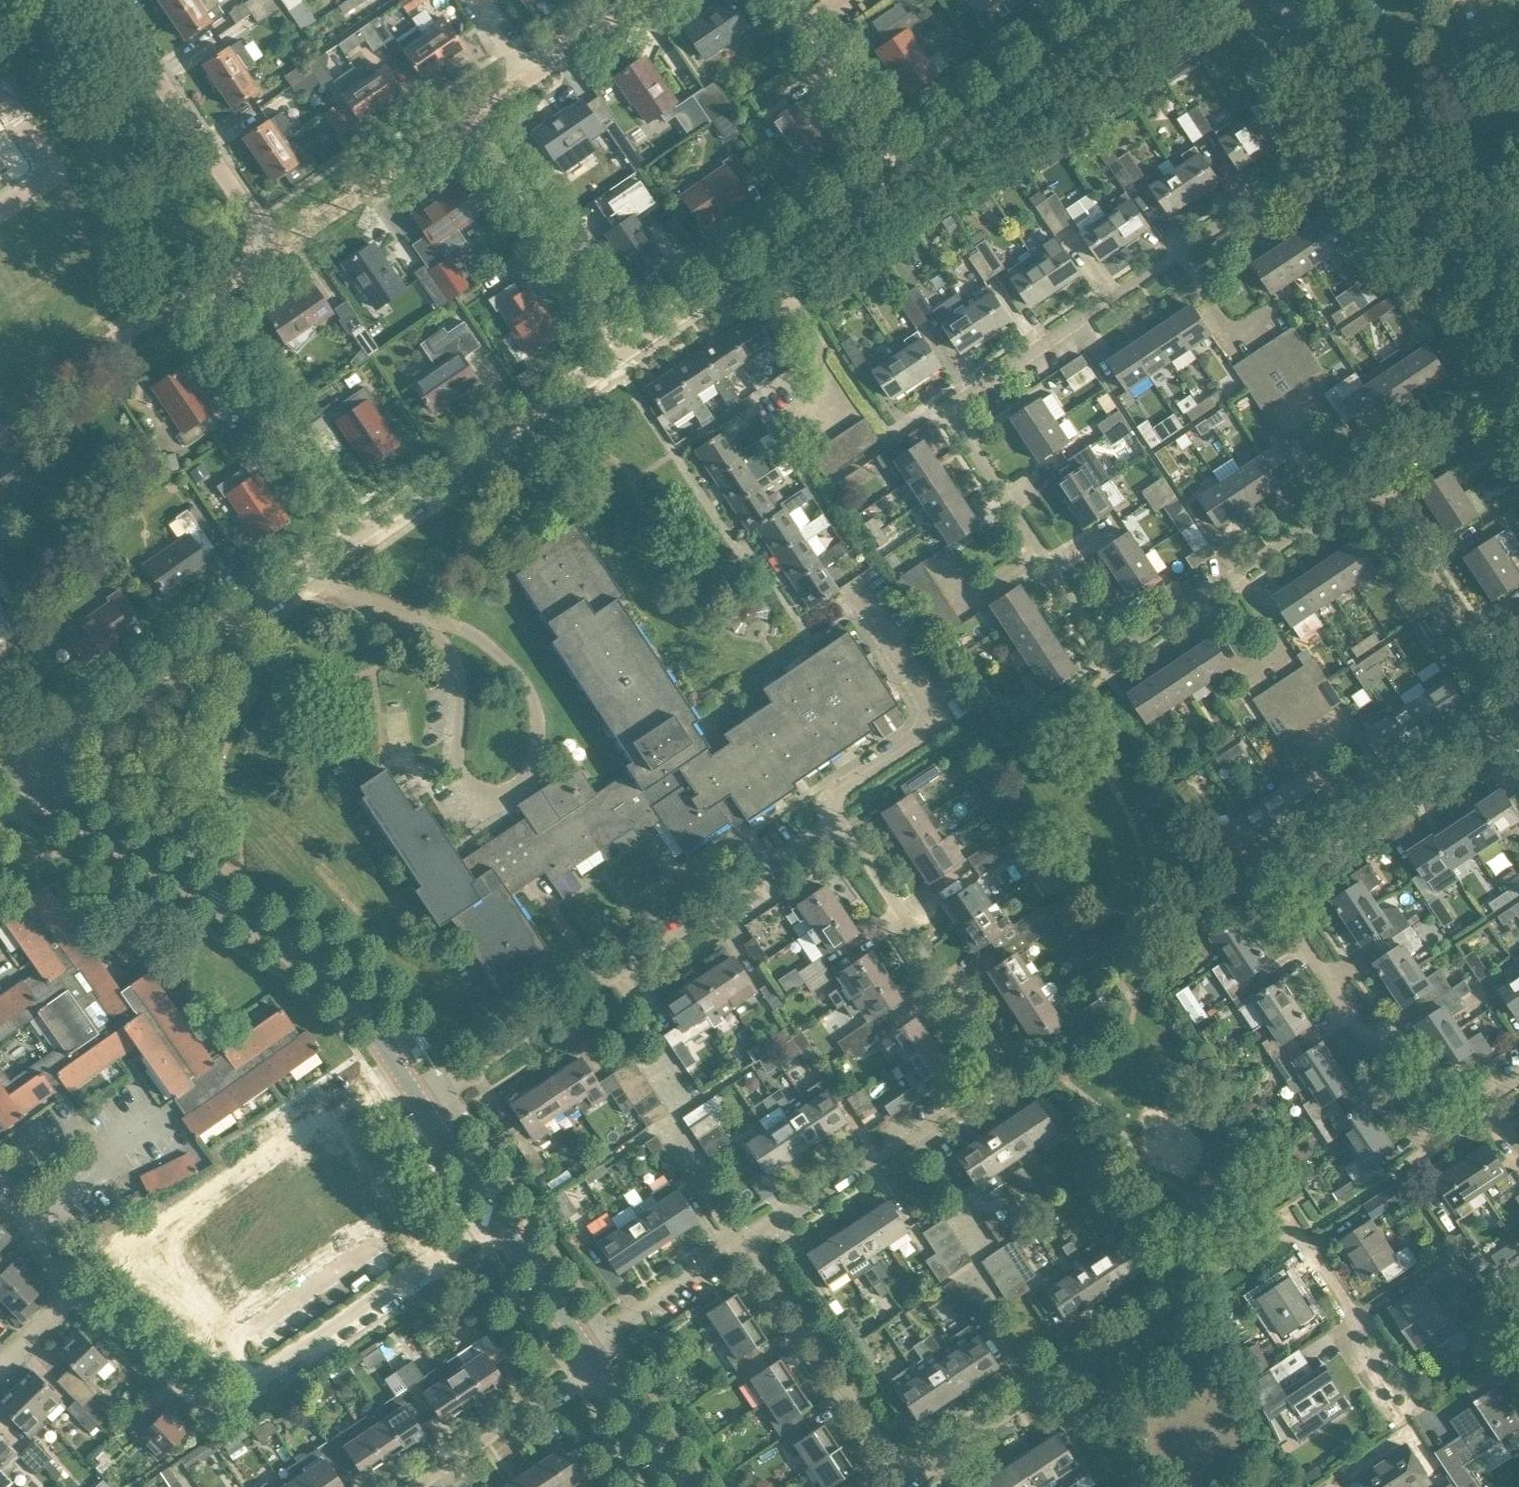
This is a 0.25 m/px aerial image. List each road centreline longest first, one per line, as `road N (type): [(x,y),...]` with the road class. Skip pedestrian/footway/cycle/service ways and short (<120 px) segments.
road 1 (unclassified): [(1372,130),(954,407),(959,426),(1113,650),(1131,646),(1367,479)]
road 2 (residential): [(1518,727),(1476,748),(1273,890),(1431,1129),(1518,1079)]
road 3 (residential): [(746,1241),(920,1134),(997,1074),(992,1049),(853,839),(837,829)]
road 4 (residential): [(906,1481),(1271,1233),(1298,1235),(1349,1311)]
road 5 (residential): [(74,1293),(203,1400),(218,1400),(500,1220)]
road 6 (tertiary): [(420,1101),(321,972),(29,786)]
road 7 (residential): [(837,829),(420,1101)]
road 8 (residential): [(16,775),(353,536)]
road 9 (residential): [(353,536),(625,349)]
road 10 (residential): [(625,349),(896,163)]
road 11 (residential): [(855,591),(924,700),(917,734),(845,780),(830,802),(837,829)]
road 12 (residential): [(277,250),(106,0)]
road 13 (residential): [(906,1481),(746,1241)]
road 14 (residential): [(896,163),(1131,0)]
road 15 (residential): [(353,536),(198,303)]
road 16 (residential): [(625,349),(470,118)]
road 17 (unclassified): [(1518,709),(1367,479)]
road 18 (unclassified): [(1518,351),(1372,130)]
road 19 (residential): [(1349,1311),(1343,1337),(1387,1409),(1404,1411),(1419,1401),(1369,1321)]
road 20 (residential): [(277,250),(470,118)]
road 21 (residential): [(0,414),(135,326),(198,303)]
road 22 (residential): [(409,1486),(597,1367)]
road 23 (residential): [(896,163),(787,0)]
road 24 (residential): [(581,1343),(746,1241)]
road 25 (unclassified): [(1367,479),(1518,378)]
road 26 (residential): [(0,92),(49,172),(0,212)]
road 27 (unclassified): [(1372,130),(1286,0)]
road 28 (tertiary): [(581,1343),(500,1220)]
road 29 (tertiary): [(678,1486),(597,1367)]
road 30 (tertiary): [(500,1220),(420,1101)]
road 31 (residential): [(528,78),(641,0)]
road 32 (residential): [(0,1182),(74,1293)]

